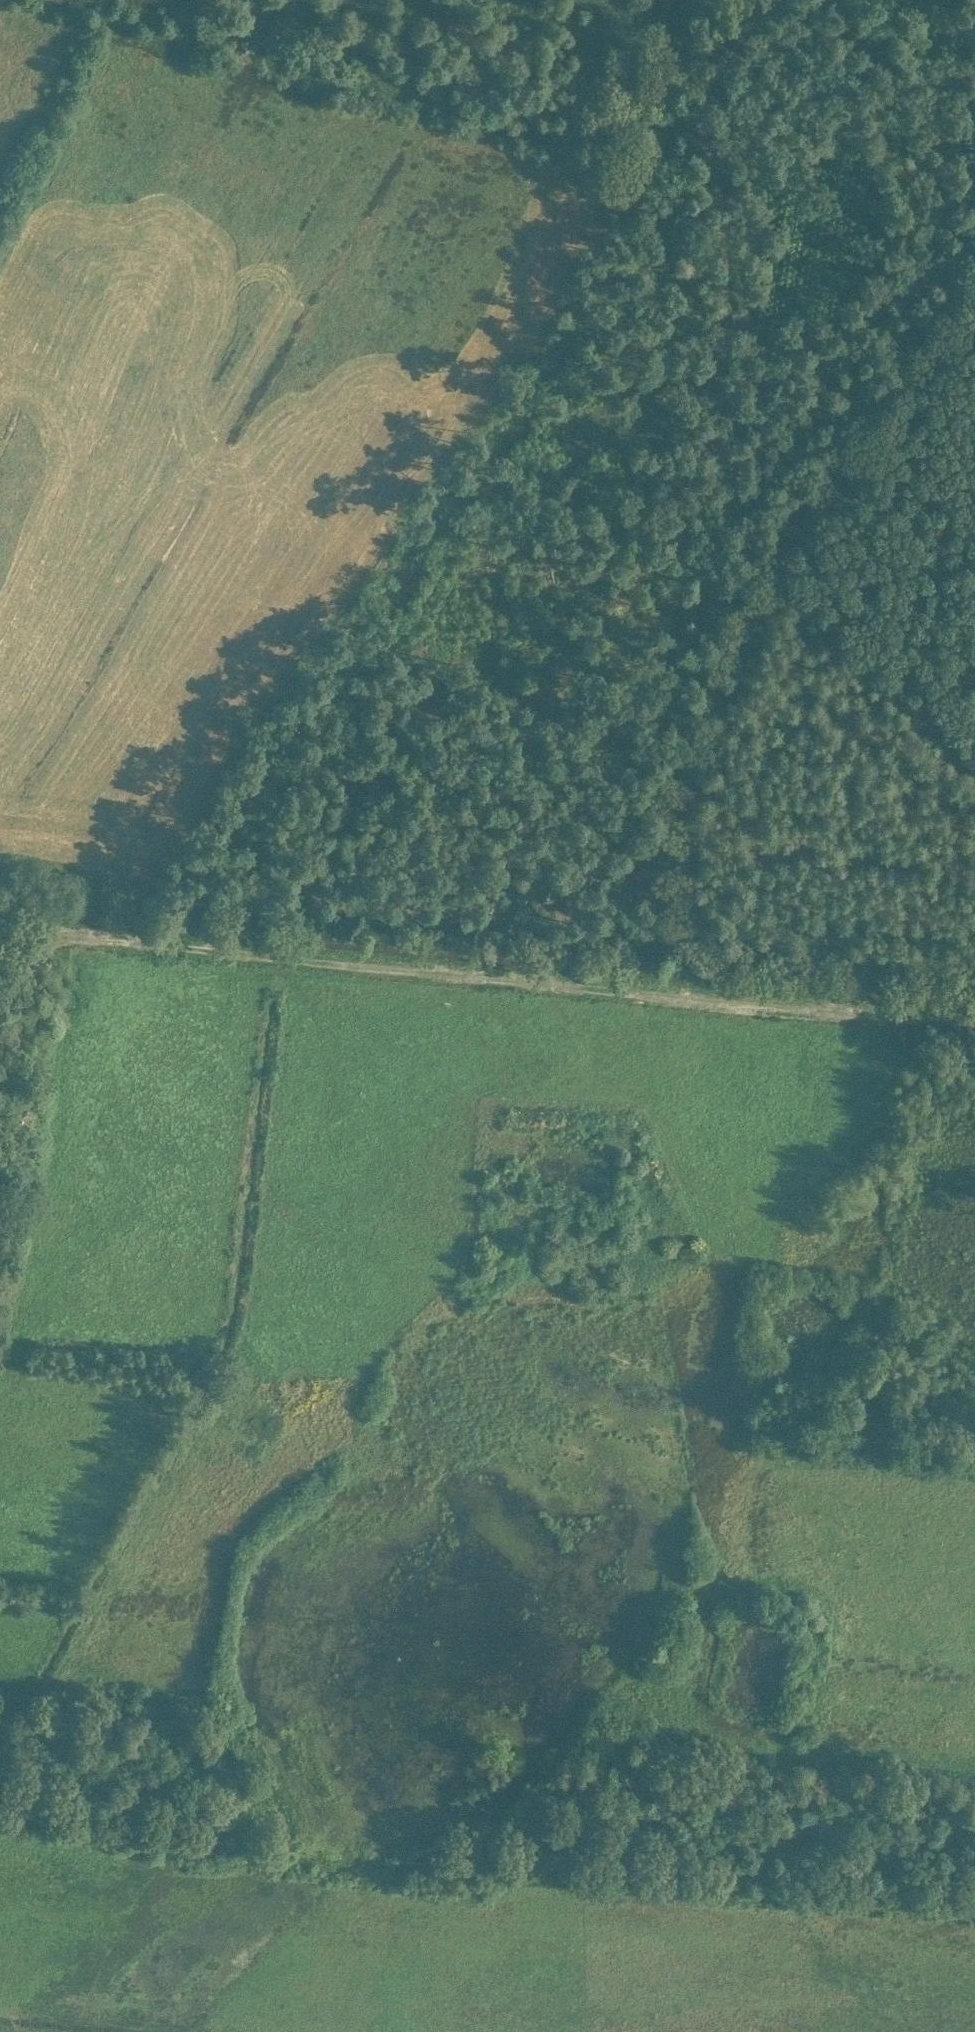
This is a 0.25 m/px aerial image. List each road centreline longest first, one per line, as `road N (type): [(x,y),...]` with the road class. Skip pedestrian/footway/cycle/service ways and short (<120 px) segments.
road 1 (track): [(34,933),(974,1026)]

